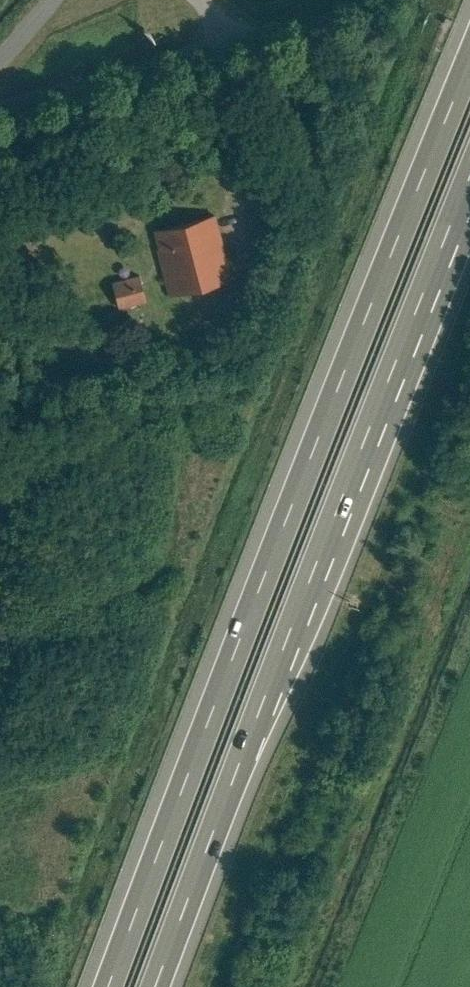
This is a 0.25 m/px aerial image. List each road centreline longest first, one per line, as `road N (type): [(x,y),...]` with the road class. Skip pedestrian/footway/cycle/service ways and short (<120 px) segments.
road 1 (motorway): [(469,61),(110,986)]
road 2 (motorway): [(155,986),(469,177)]
road 3 (track): [(0,104),(205,41),(222,22),(207,0)]

